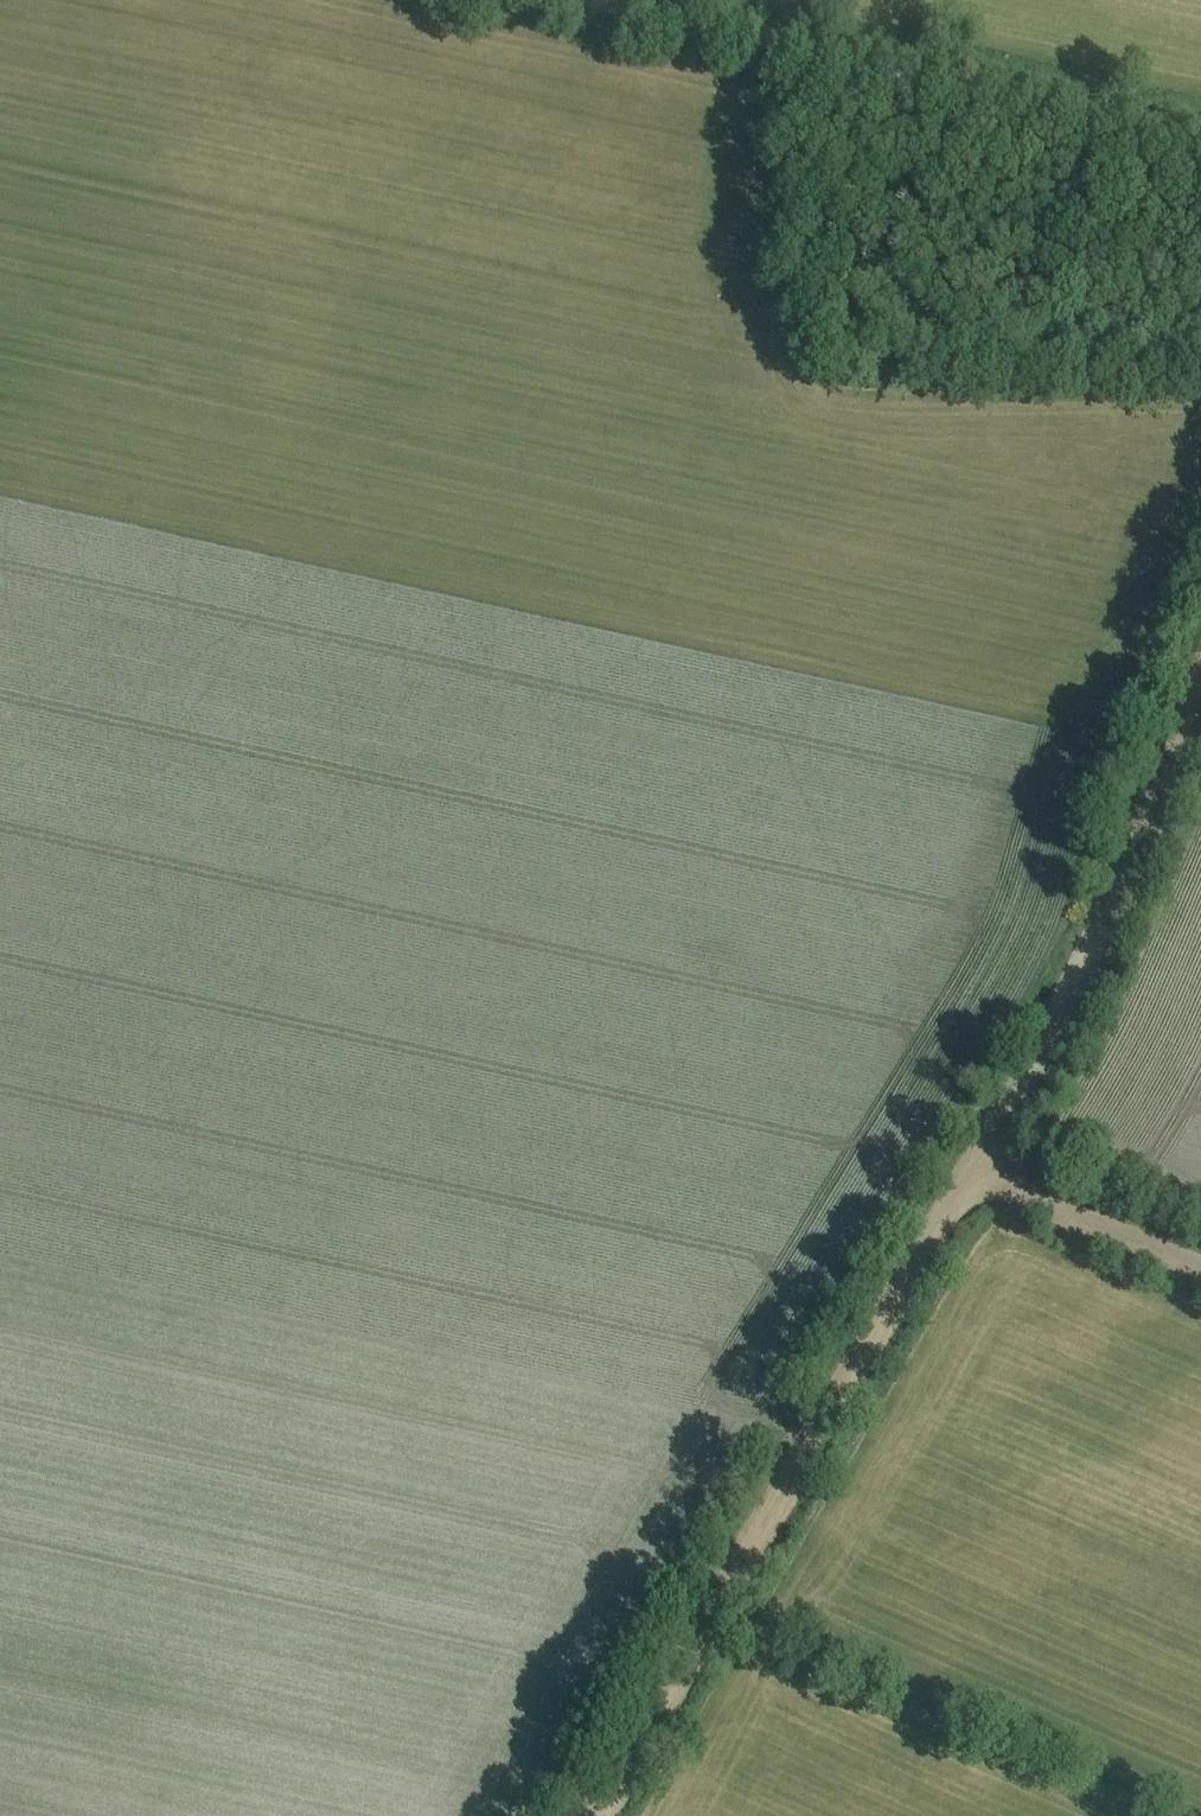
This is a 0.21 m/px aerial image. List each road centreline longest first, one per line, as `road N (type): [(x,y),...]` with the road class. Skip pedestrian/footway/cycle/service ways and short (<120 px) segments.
road 1 (track): [(977,1174),(605,1815)]
road 2 (track): [(594,0),(1200,137)]
road 3 (track): [(1200,689),(1085,964),(977,1174)]
road 4 (track): [(977,1174),(1200,1268)]

